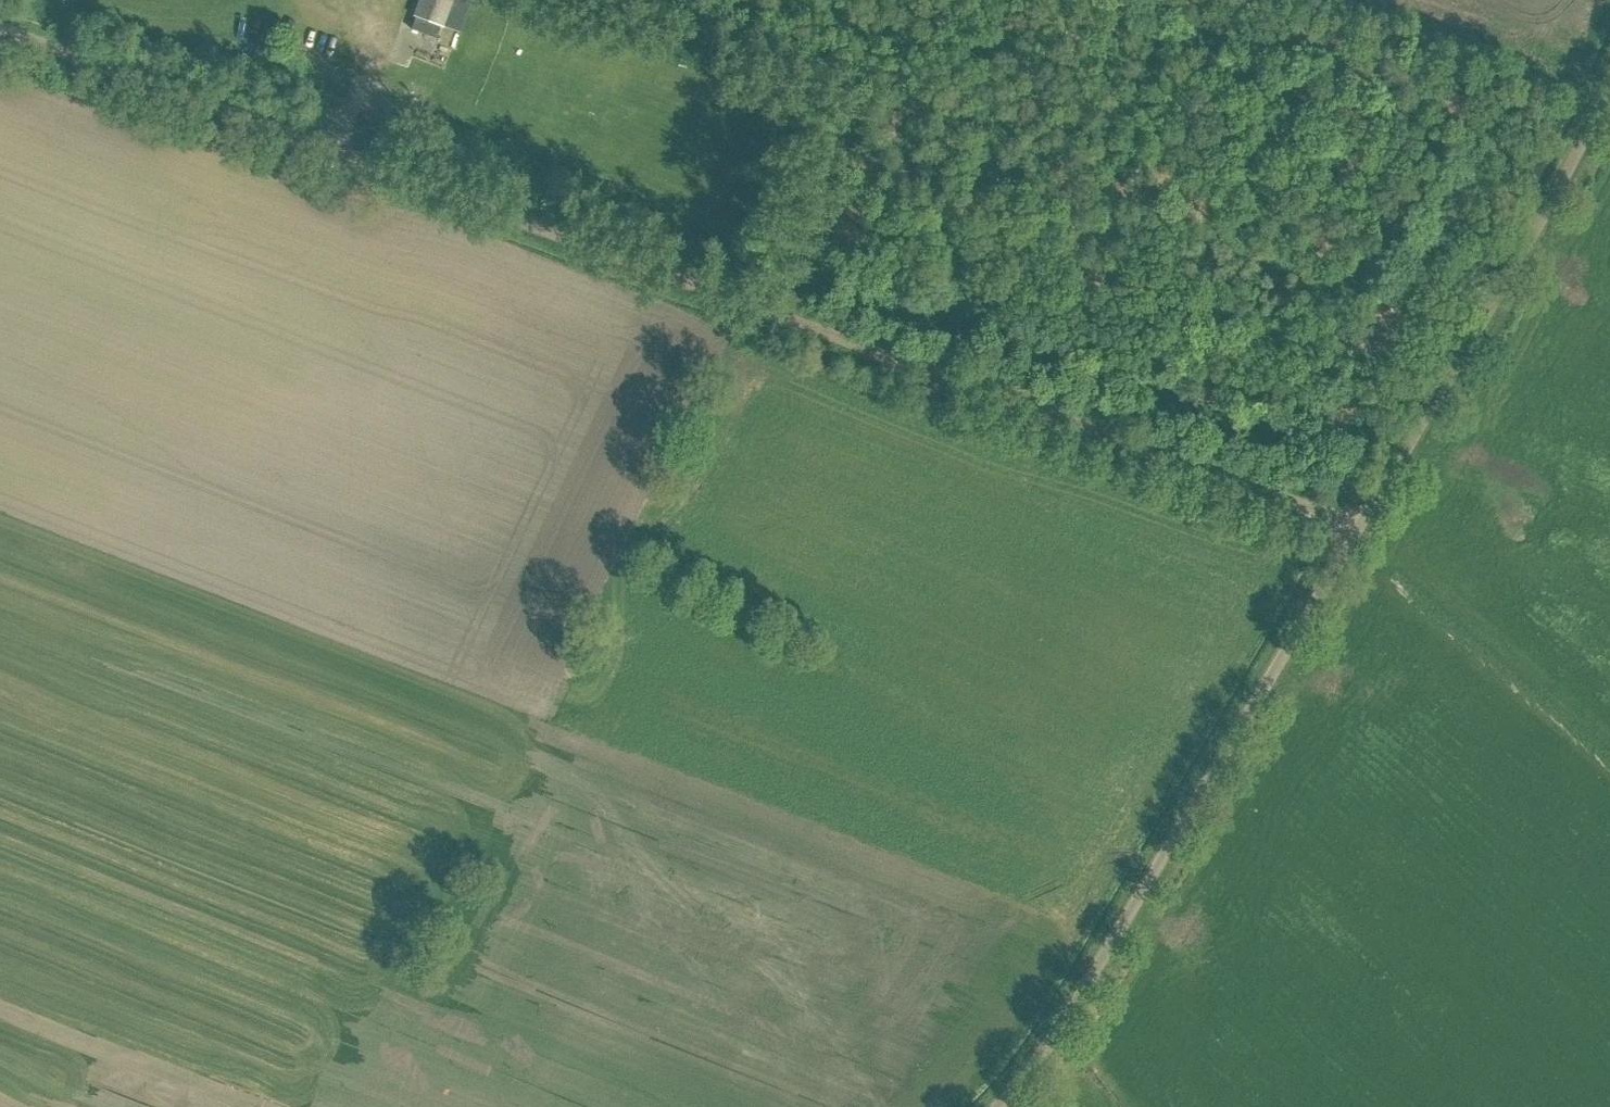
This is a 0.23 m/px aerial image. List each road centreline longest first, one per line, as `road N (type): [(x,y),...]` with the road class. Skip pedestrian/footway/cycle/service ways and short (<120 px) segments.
road 1 (unclassified): [(1359,524),(0,26)]
road 2 (unclassified): [(992,1106),(1055,1029),(1359,524)]
road 3 (unclassified): [(1359,524),(1551,193),(1609,69)]

